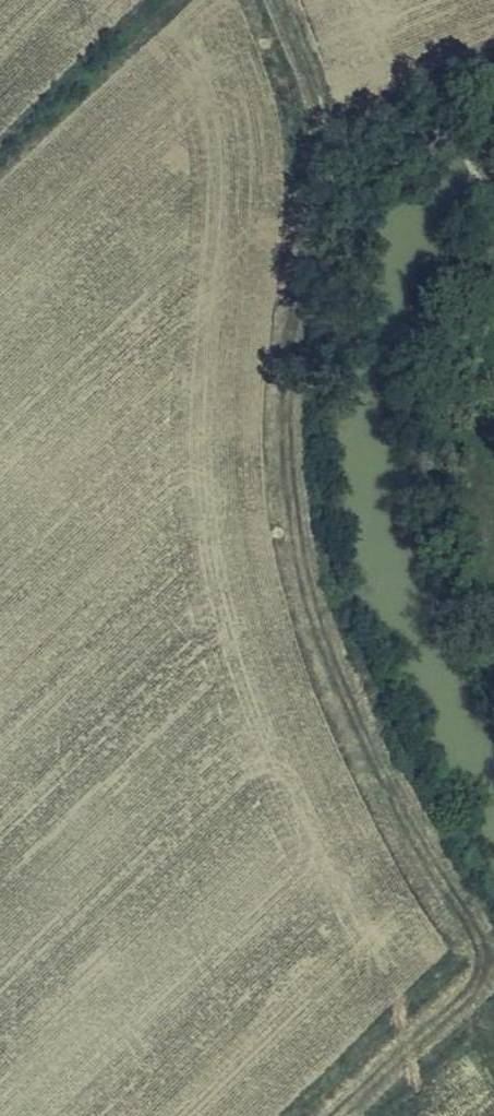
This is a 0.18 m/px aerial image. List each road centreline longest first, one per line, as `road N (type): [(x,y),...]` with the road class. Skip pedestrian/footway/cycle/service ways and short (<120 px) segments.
road 1 (track): [(280,0),(319,97),(322,150),(298,478),(314,591),(356,711),(486,957),(469,999),(345,1115)]

